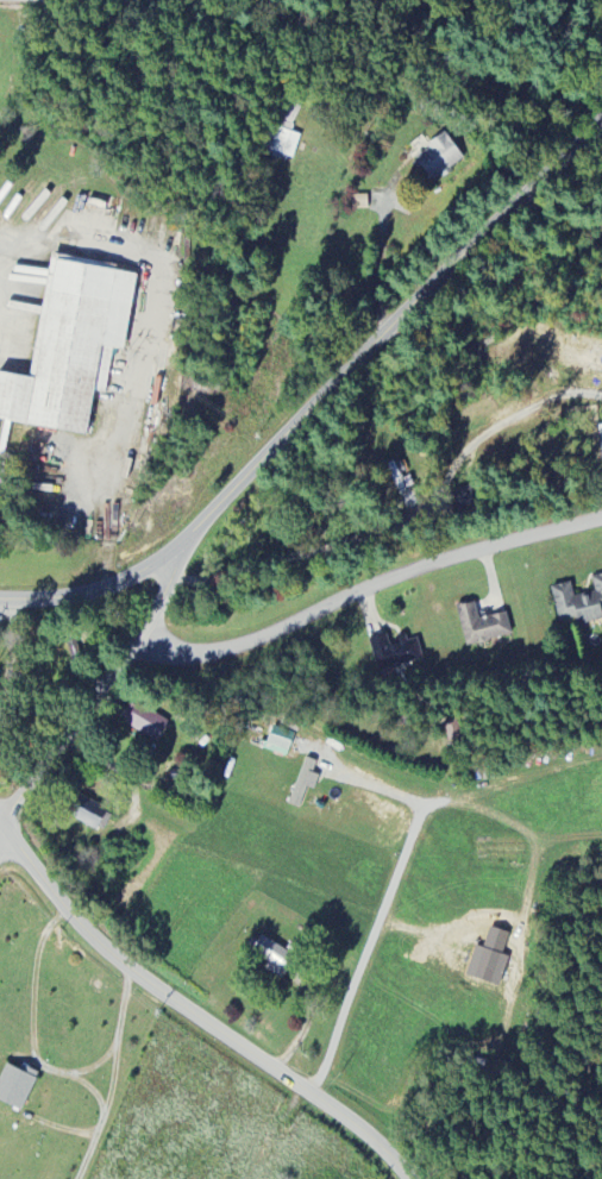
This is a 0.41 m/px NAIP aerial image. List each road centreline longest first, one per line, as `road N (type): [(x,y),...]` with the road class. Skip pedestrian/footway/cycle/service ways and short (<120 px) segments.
road 1 (secondary): [(0,598),(96,589),(186,541),(601,121)]
road 2 (residential): [(400,1178),(350,1129),(95,957),(0,826)]
road 3 (residential): [(140,634),(188,653),(233,646),(432,559),(601,516)]
road 4 (residential): [(0,841),(12,808),(140,634),(186,541)]

